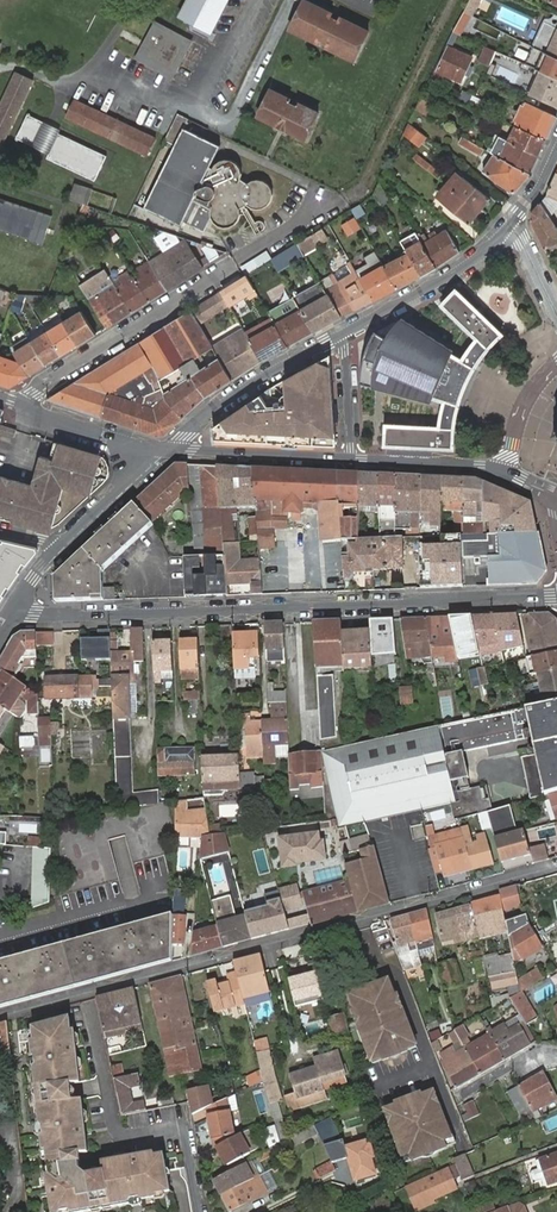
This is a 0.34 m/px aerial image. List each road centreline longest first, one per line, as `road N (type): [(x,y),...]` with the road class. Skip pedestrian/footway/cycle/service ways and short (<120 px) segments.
road 1 (residential): [(556,866),(0,1017)]
road 2 (tertiary): [(17,604),(34,615),(91,617),(556,594)]
road 3 (residential): [(22,406),(31,392),(310,216),(321,197)]
road 4 (tertiary): [(556,496),(479,466),(350,459)]
road 5 (residential): [(339,337),(253,383),(166,449)]
road 6 (residential): [(510,226),(469,264),(339,337)]
road 7 (tertiary): [(350,459),(166,449)]
road 8 (tertiary): [(166,449),(126,444),(22,406)]
road 9 (tertiary): [(166,449),(56,549)]
road 10 (residential): [(350,459),(339,337)]

